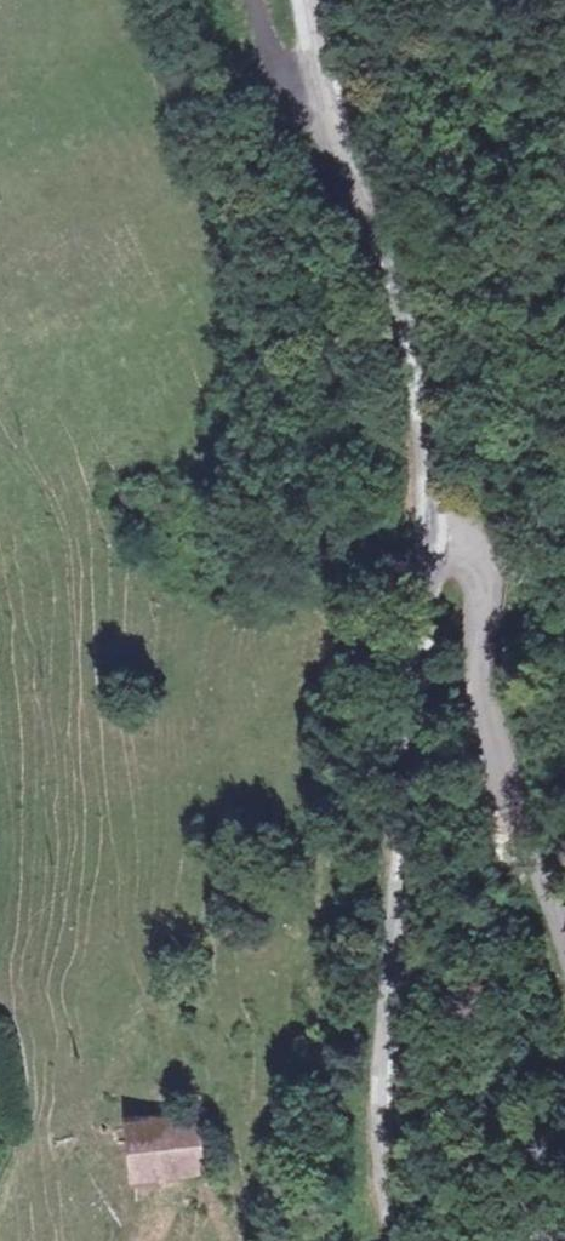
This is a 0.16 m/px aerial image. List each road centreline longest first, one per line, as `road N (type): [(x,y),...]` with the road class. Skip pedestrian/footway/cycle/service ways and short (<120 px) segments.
road 1 (tertiary): [(397,1240),(387,1055),(425,488)]
road 2 (tertiary): [(425,488),(415,329),(371,197),(311,98),(302,0)]
road 3 (residential): [(564,968),(476,558),(425,488)]
road 4 (track): [(503,681),(564,539)]

